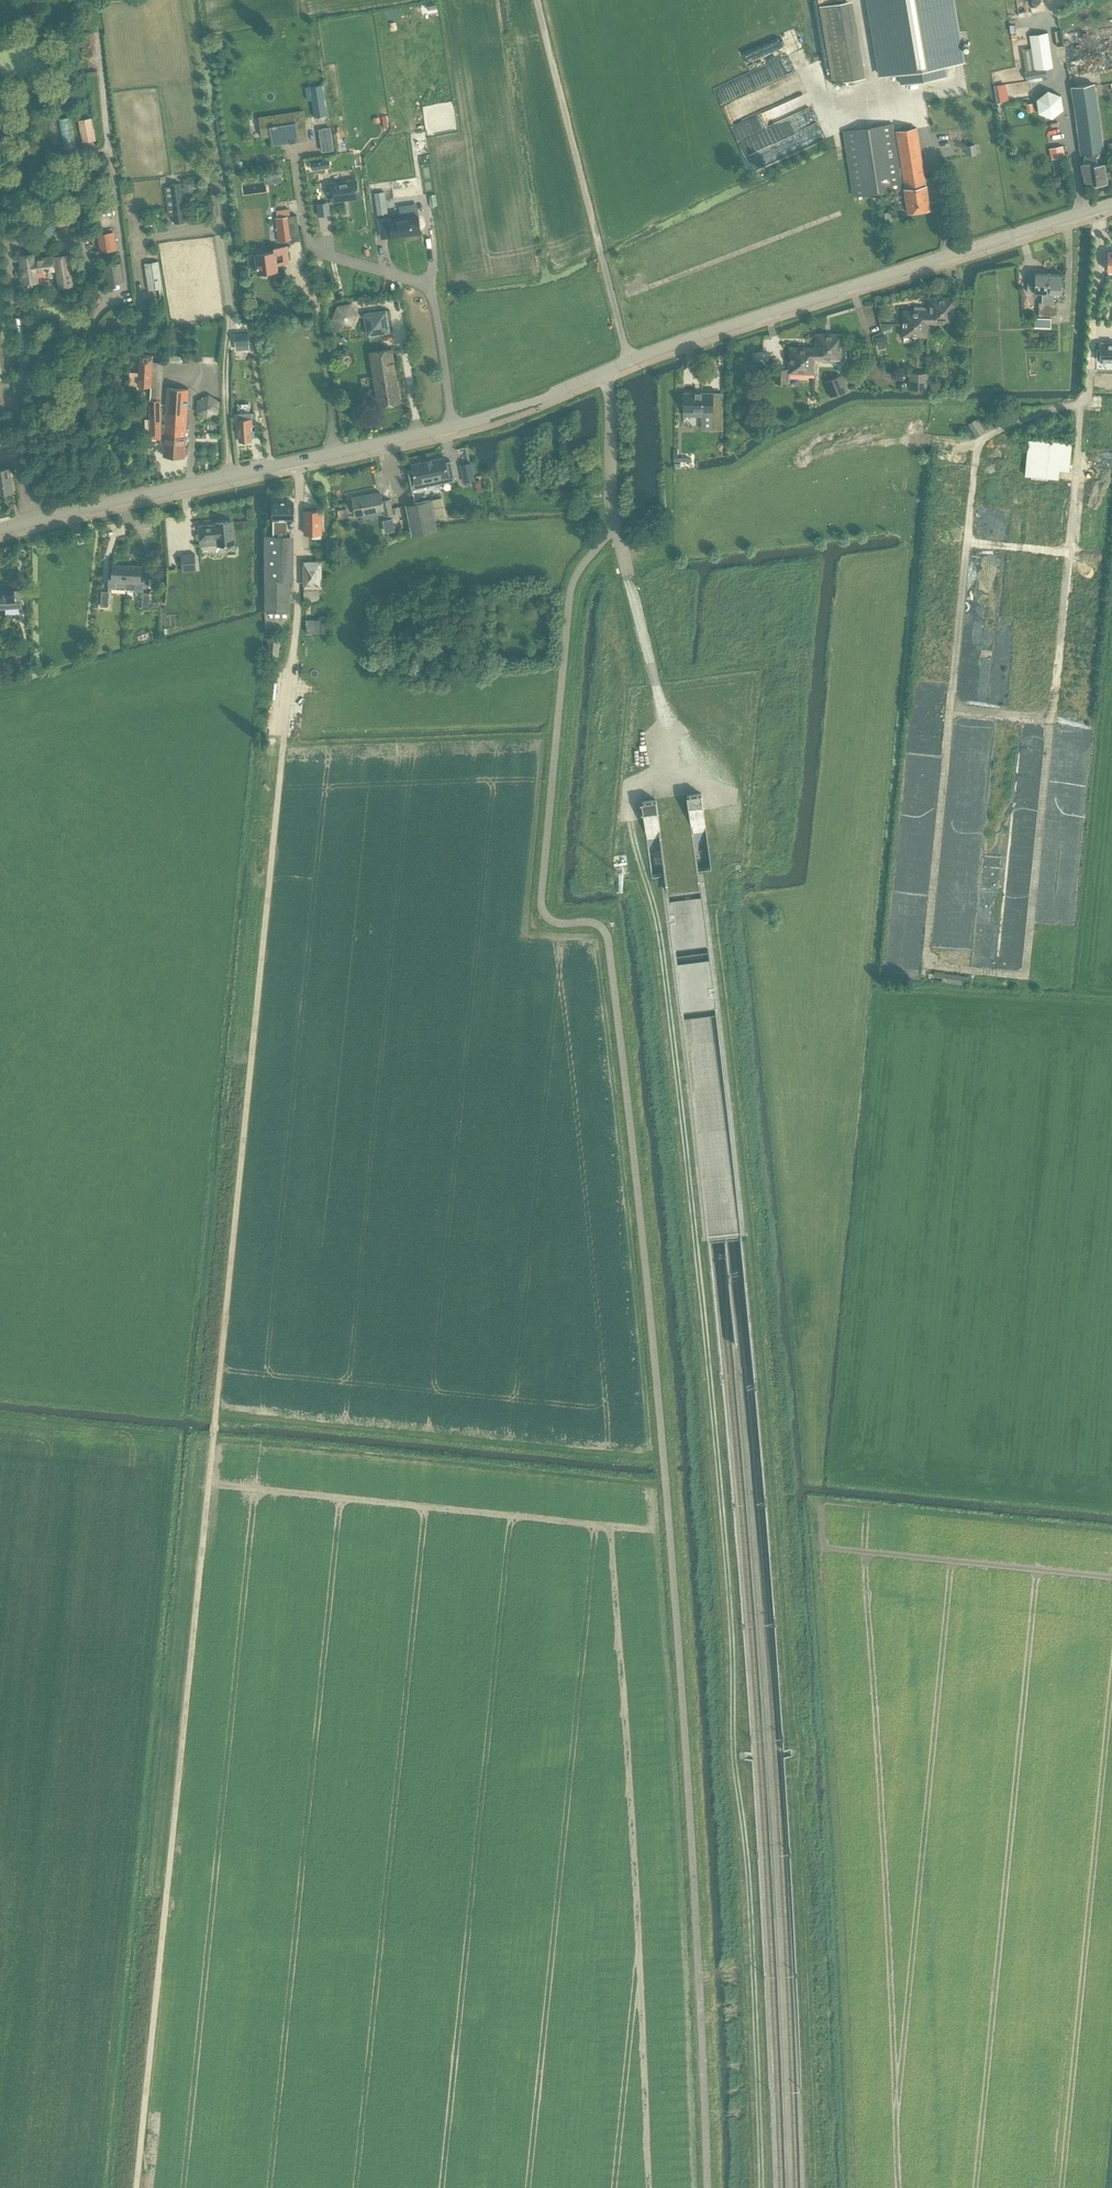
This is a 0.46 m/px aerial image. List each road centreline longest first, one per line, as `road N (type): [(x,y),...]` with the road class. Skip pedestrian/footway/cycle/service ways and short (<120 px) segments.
road 1 (track): [(632,821),(658,929),(711,1398),(761,2187)]
road 2 (track): [(815,2187),(796,1787),(801,1748),(713,896),(724,835)]
road 3 (track): [(925,966),(978,446),(1080,404)]
road 4 (tertiary): [(0,528),(454,427),(604,372)]
road 5 (tertiary): [(604,372),(1111,202)]
road 6 (track): [(217,228),(186,0)]
road 7 (unclassified): [(604,372),(616,529)]

